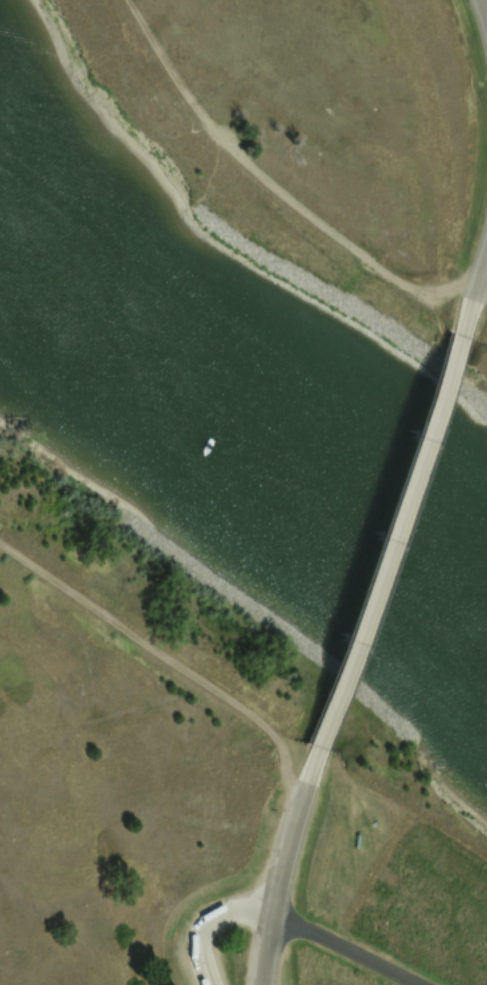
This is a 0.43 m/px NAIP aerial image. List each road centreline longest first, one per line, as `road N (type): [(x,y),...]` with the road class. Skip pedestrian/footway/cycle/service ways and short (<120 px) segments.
road 1 (track): [(118,0),(182,102),(388,284),(431,300),(482,273)]
road 2 (track): [(295,825),(283,746),(0,527)]
road 3 (tertiary): [(319,751),(463,338)]
road 4 (tertiary): [(261,984),(270,915),(319,751)]
road 5 (residential): [(425,984),(270,915)]

